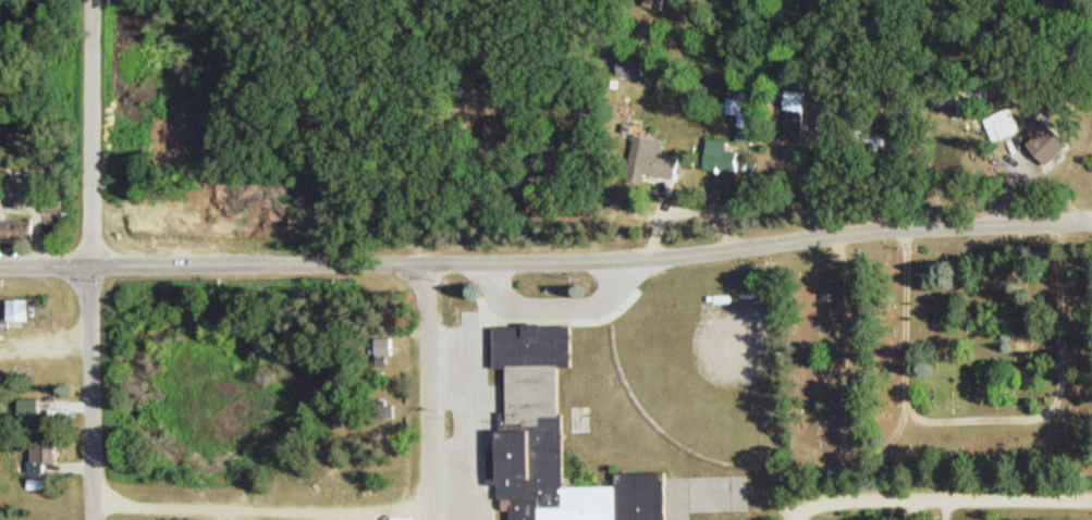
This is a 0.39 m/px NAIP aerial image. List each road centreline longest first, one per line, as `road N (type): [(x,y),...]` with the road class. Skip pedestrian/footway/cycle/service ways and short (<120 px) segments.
road 1 (residential): [(1091,220),(904,227),(623,260),(0,263)]
road 2 (residential): [(96,519),(92,0)]
road 3 (residential): [(428,508),(96,504)]
road 4 (residential): [(1091,500),(790,502)]
road 5 (residential): [(428,519),(424,261)]

